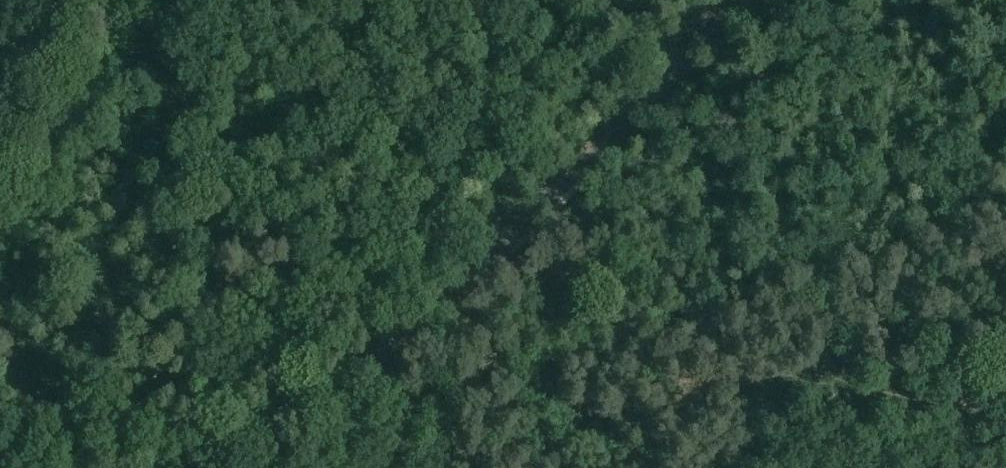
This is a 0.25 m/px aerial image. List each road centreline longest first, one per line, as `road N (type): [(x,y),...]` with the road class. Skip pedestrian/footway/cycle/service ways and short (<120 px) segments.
road 1 (unclassified): [(172,467),(280,418),(448,300),(756,0)]
road 2 (track): [(448,300),(586,417),(621,418),(746,373),(793,373),(1005,416)]

